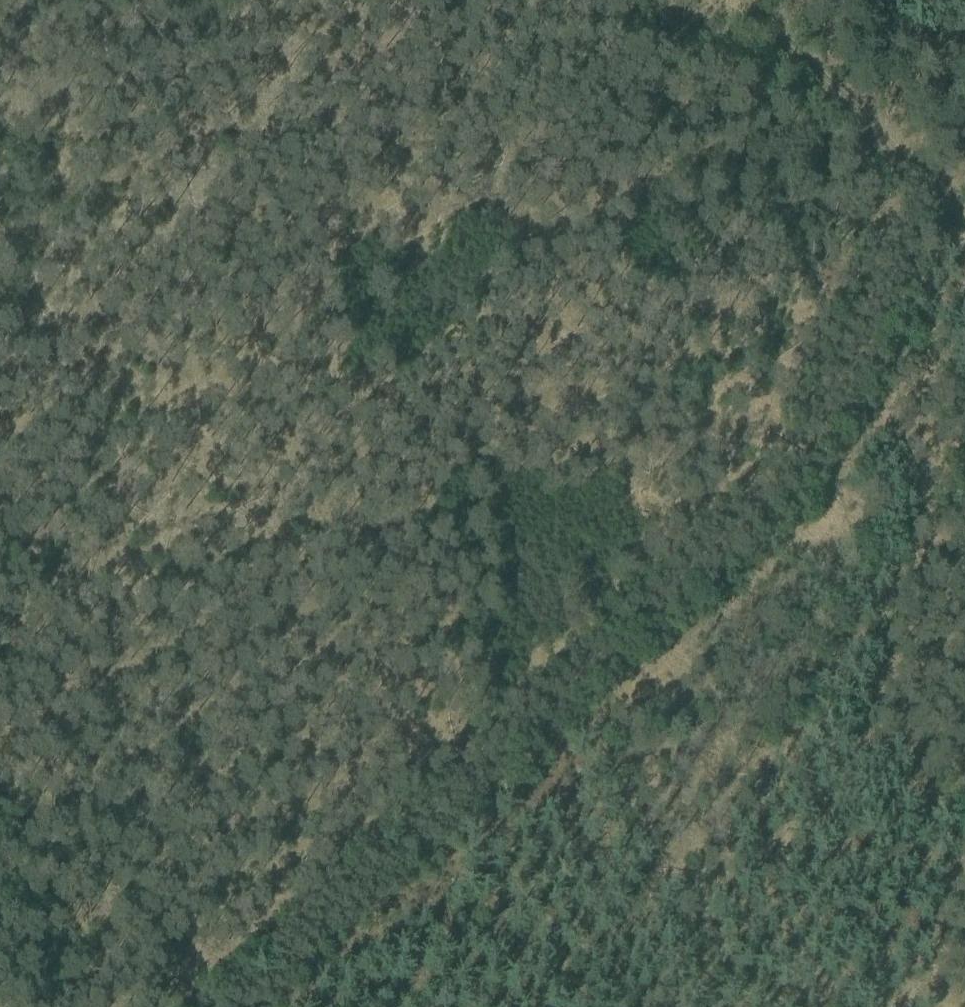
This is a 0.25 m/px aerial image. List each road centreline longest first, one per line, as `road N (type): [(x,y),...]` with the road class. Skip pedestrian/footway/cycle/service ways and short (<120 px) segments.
road 1 (track): [(733,0),(964,234)]

